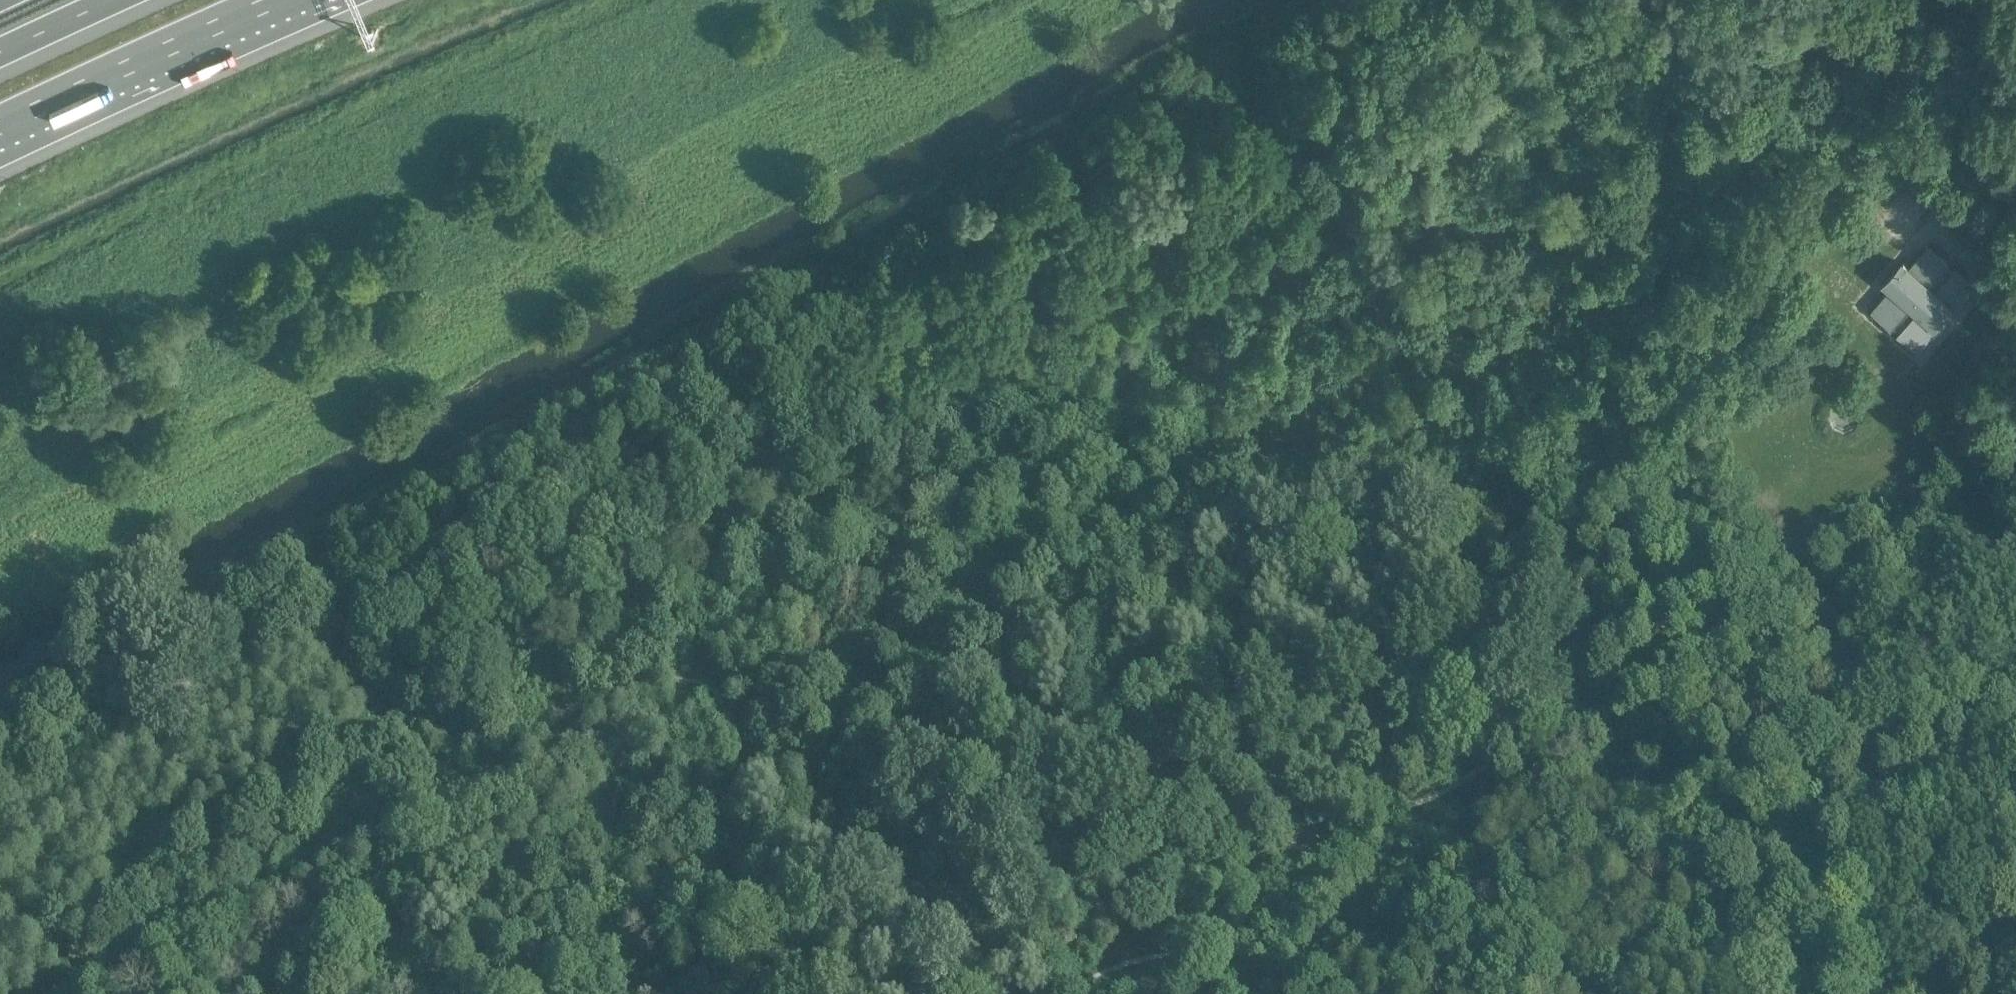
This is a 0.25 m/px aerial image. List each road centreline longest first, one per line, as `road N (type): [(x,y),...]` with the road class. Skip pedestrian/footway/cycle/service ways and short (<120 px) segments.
road 1 (motorway): [(0,123),(273,0)]
road 2 (motorway): [(0,50),(113,0)]

